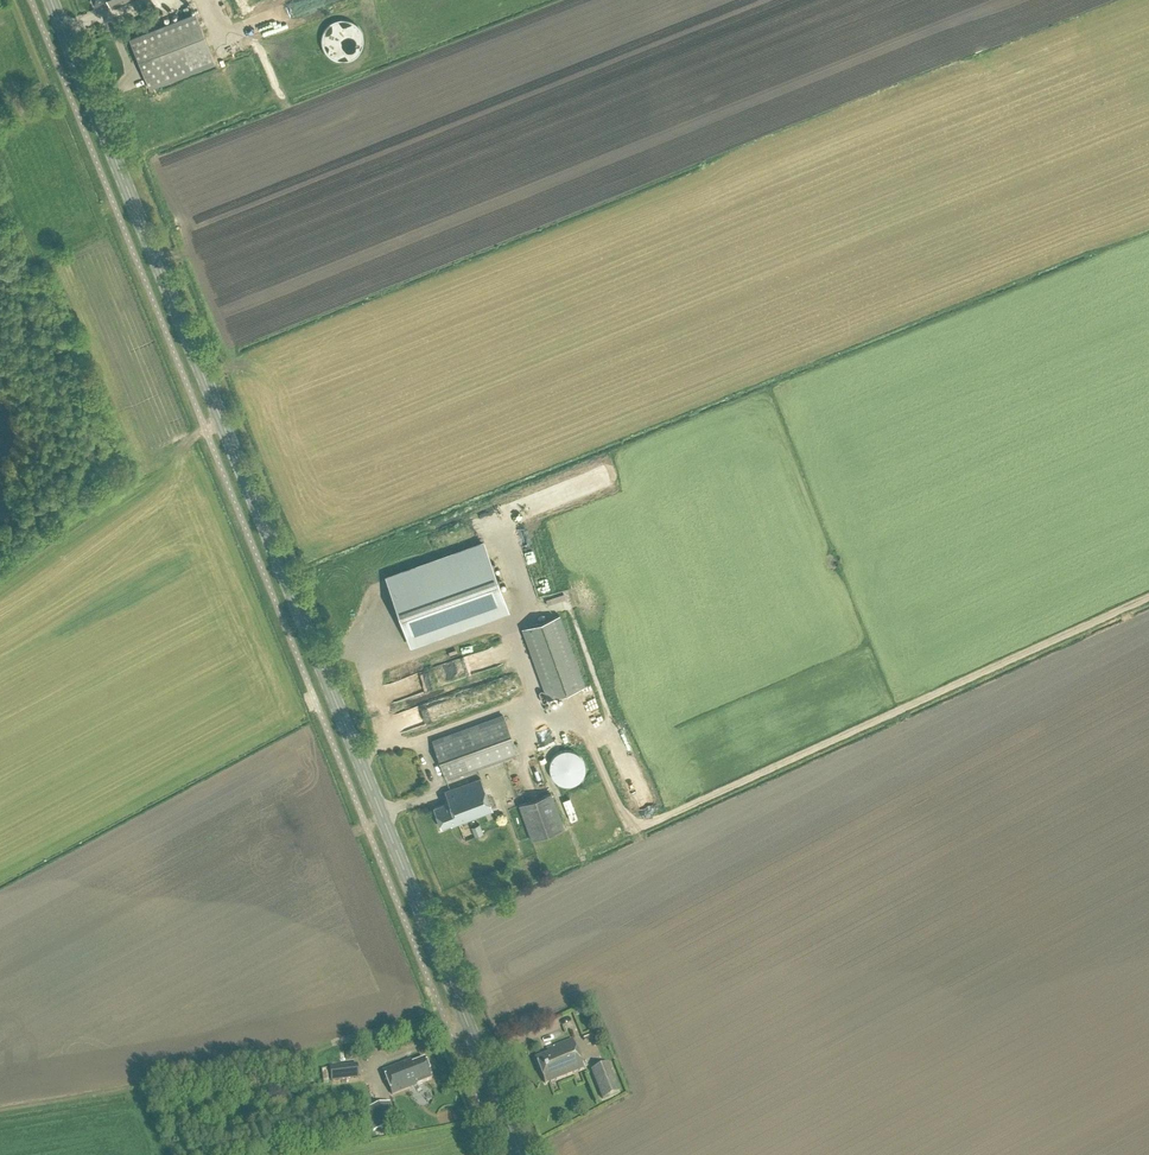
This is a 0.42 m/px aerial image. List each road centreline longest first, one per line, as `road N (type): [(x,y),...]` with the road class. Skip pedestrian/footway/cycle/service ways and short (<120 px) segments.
road 1 (primary): [(520,1154),(51,0)]
road 2 (track): [(581,731),(630,824),(644,824),(1148,596)]
road 3 (track): [(463,1015),(340,1041),(296,1061),(0,1110)]

